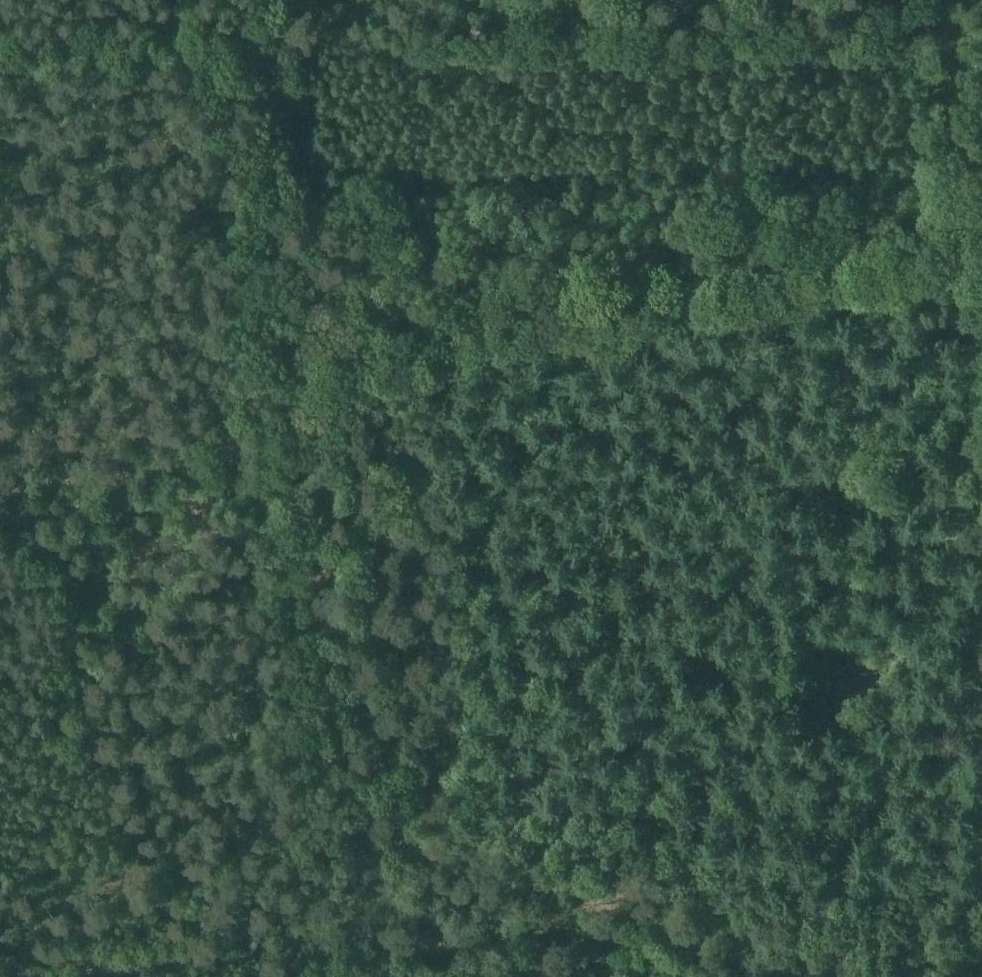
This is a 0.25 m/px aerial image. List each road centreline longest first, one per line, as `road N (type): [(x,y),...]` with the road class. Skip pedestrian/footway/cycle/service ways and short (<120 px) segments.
road 1 (track): [(325,393),(966,262)]
road 2 (track): [(346,940),(282,402)]
road 3 (track): [(242,0),(282,402)]
road 4 (track): [(37,976),(346,940)]
road 5 (track): [(0,519),(291,482)]
road 6 (track): [(346,940),(630,976)]
road 7 (track): [(966,262),(937,0)]
road 8 (track): [(0,64),(245,33)]
road 9 (track): [(981,473),(966,262)]

